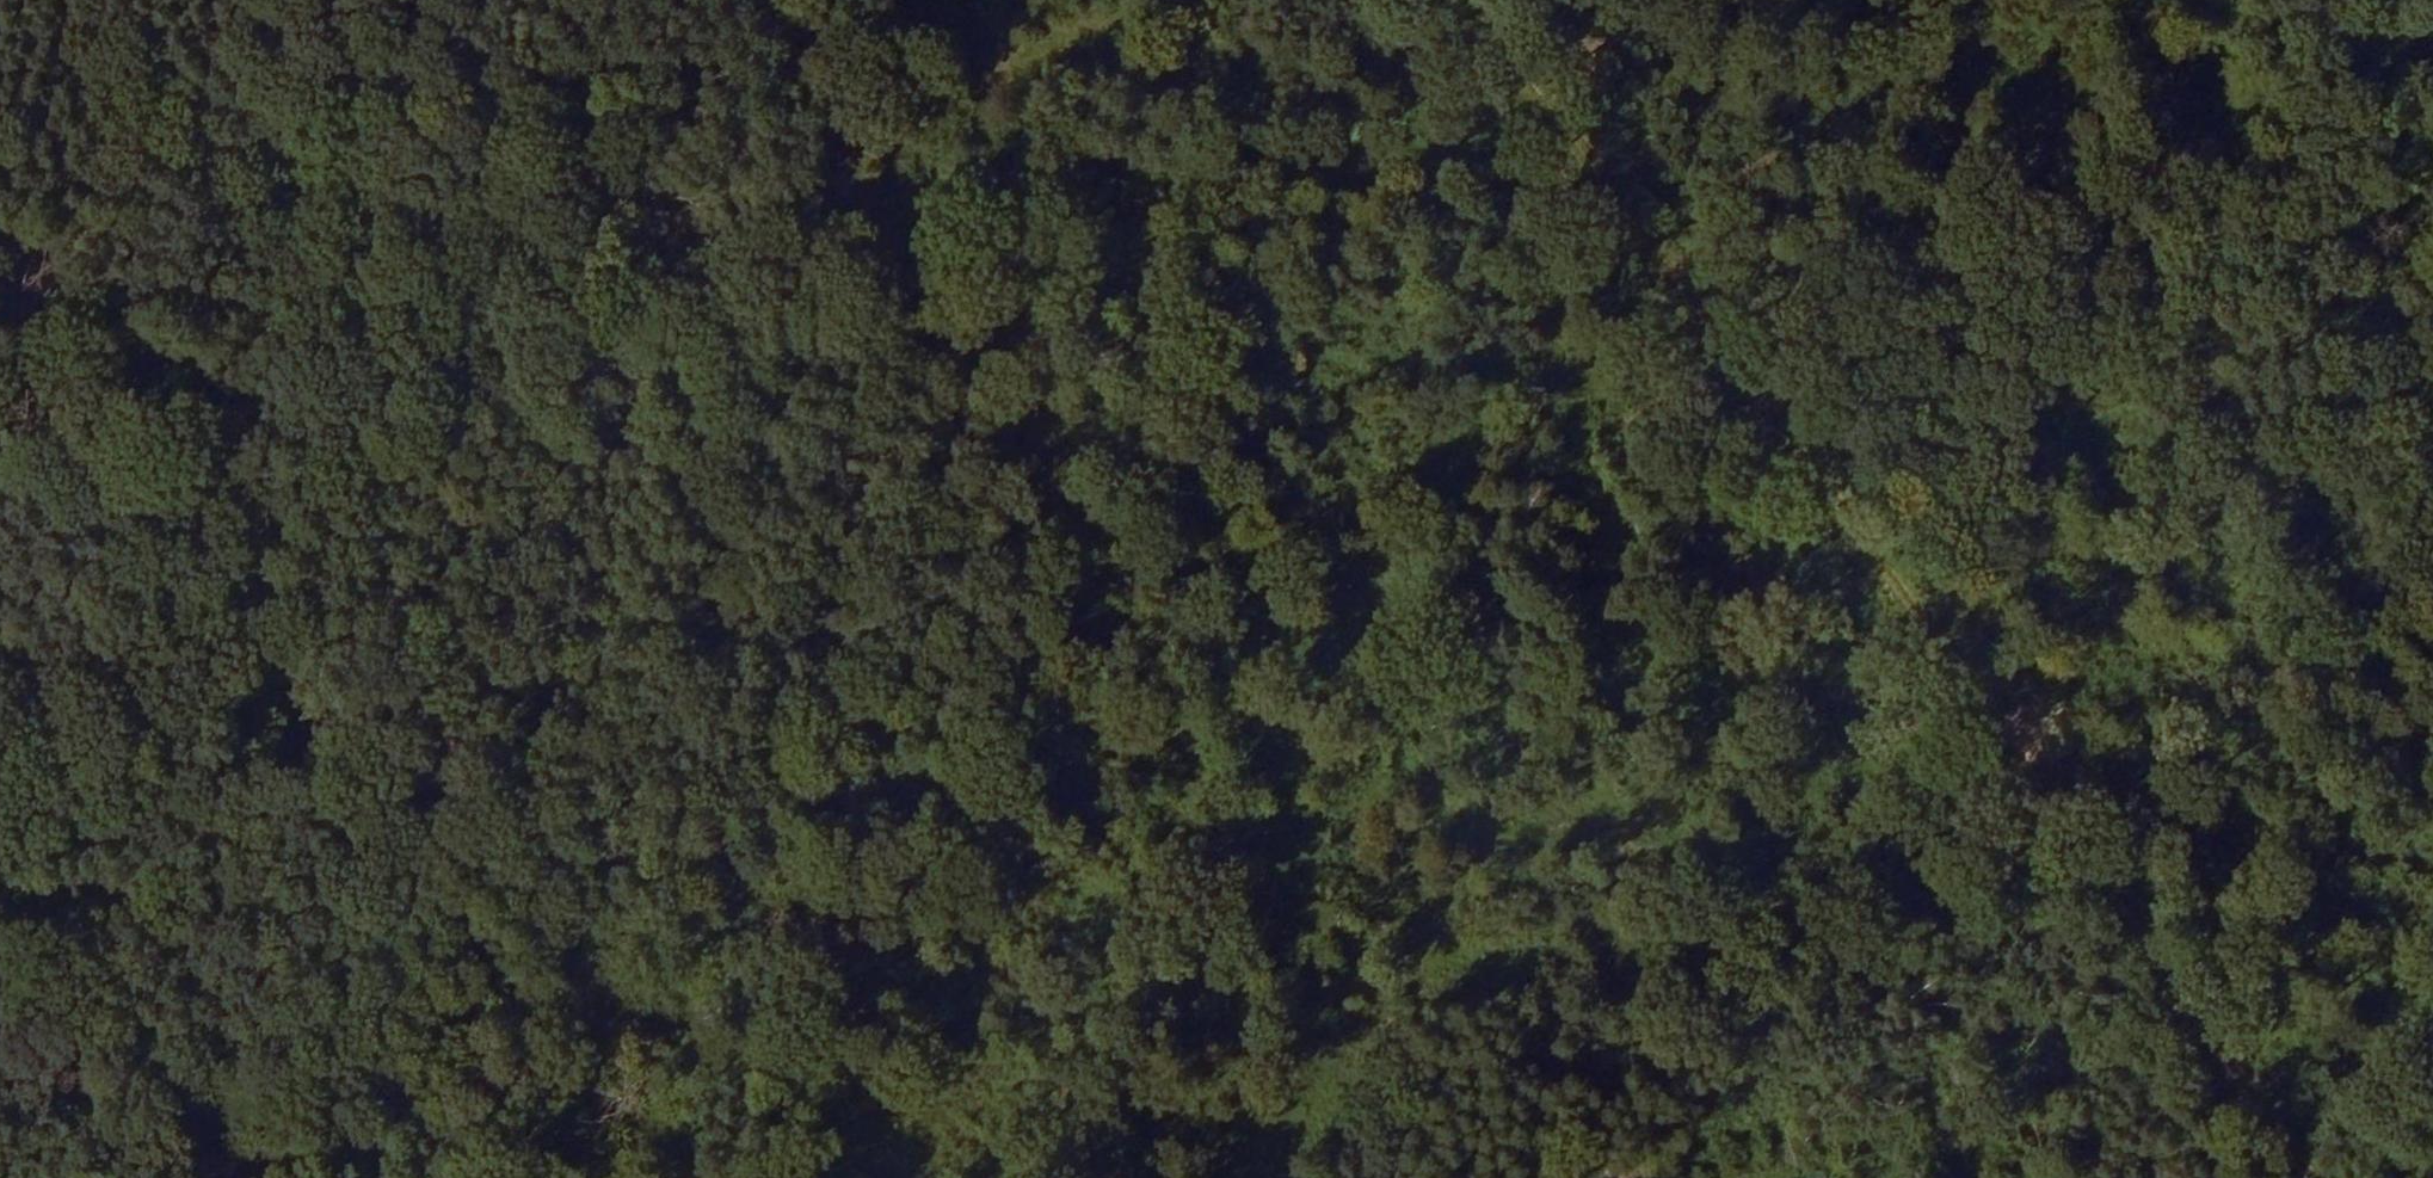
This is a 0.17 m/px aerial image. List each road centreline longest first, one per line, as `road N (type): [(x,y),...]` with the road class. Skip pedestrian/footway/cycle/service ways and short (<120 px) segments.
road 1 (track): [(0,551),(1146,0)]

